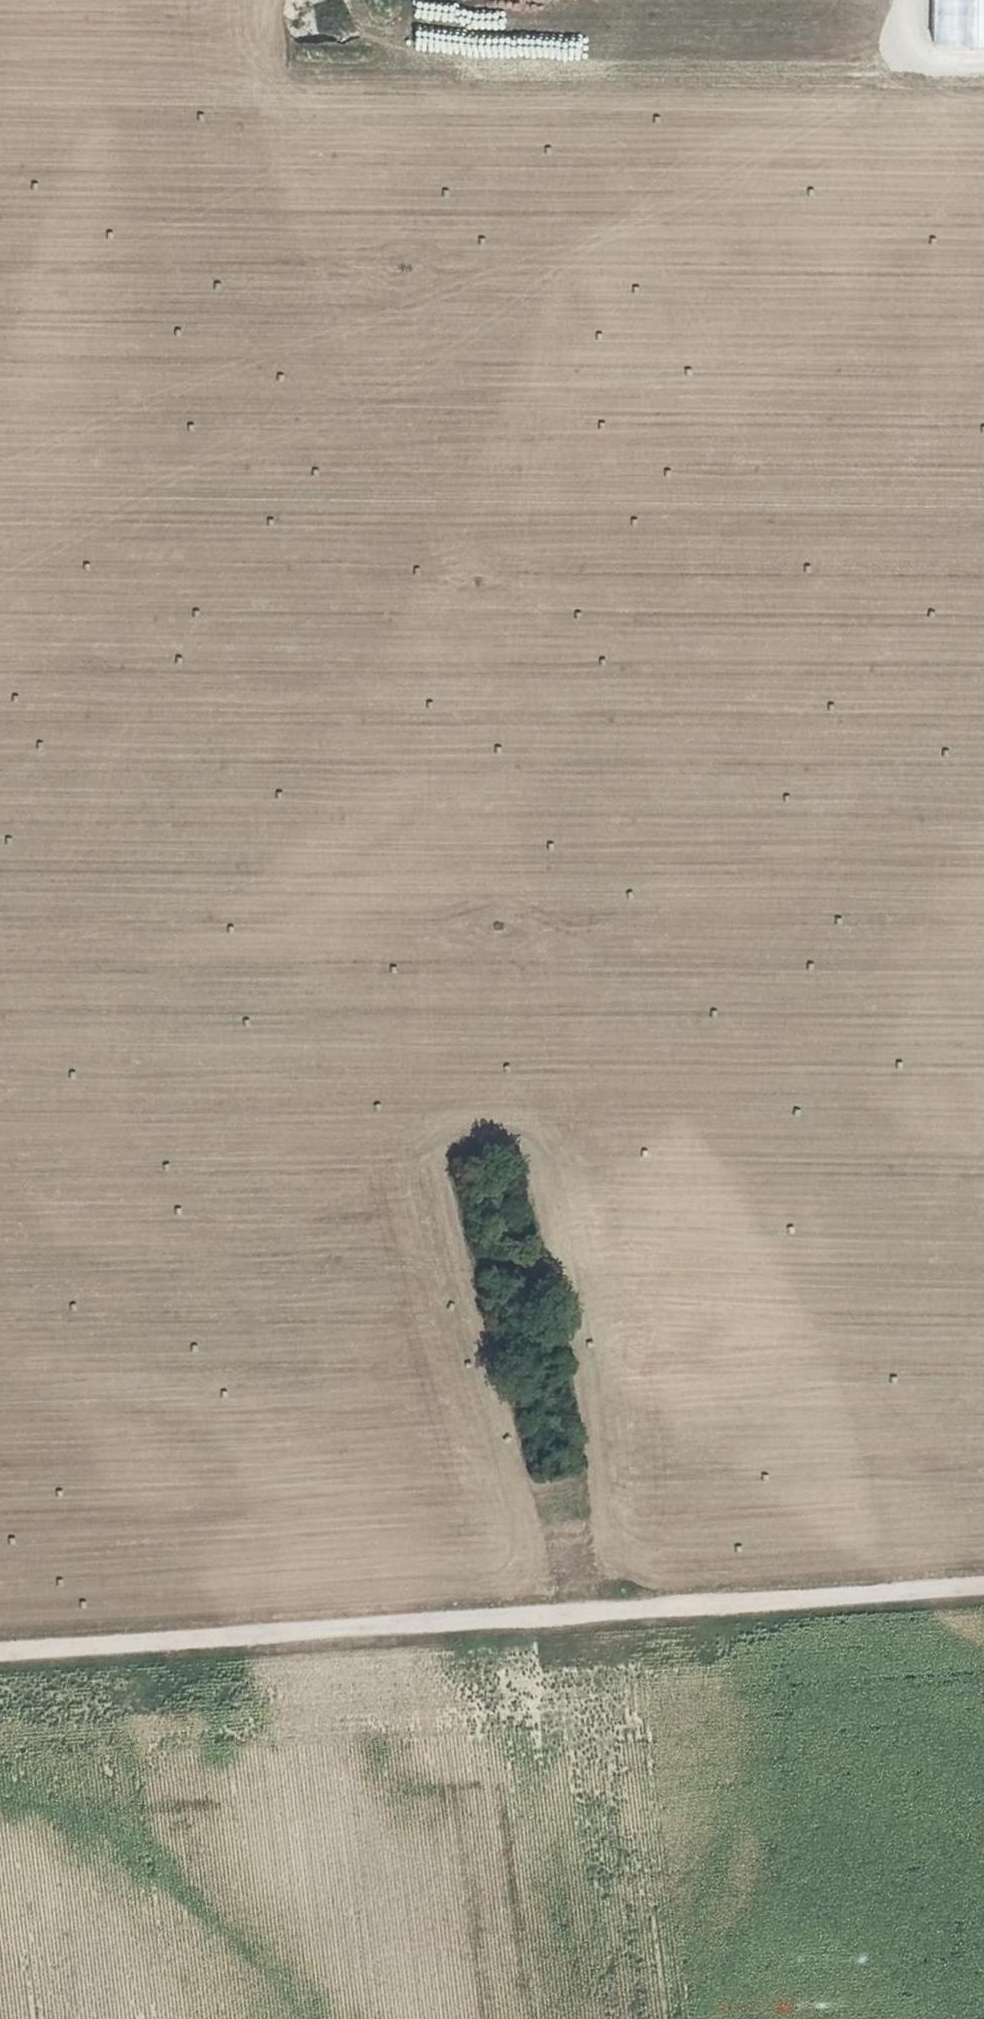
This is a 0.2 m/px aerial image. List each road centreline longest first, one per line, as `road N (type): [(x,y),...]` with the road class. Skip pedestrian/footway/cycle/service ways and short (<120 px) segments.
road 1 (track): [(0,1653),(983,1585)]
road 2 (track): [(910,0),(914,54),(928,69),(983,69)]

